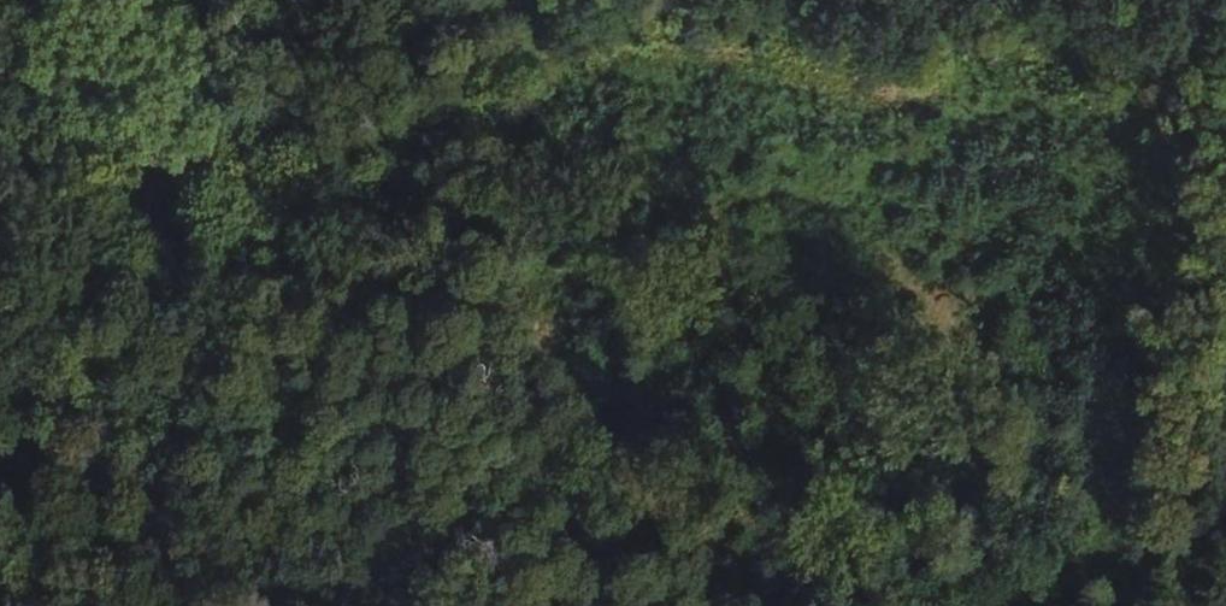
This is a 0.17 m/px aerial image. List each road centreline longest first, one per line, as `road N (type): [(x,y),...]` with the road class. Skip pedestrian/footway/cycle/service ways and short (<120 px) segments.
road 1 (track): [(291,600),(189,336),(97,0)]

